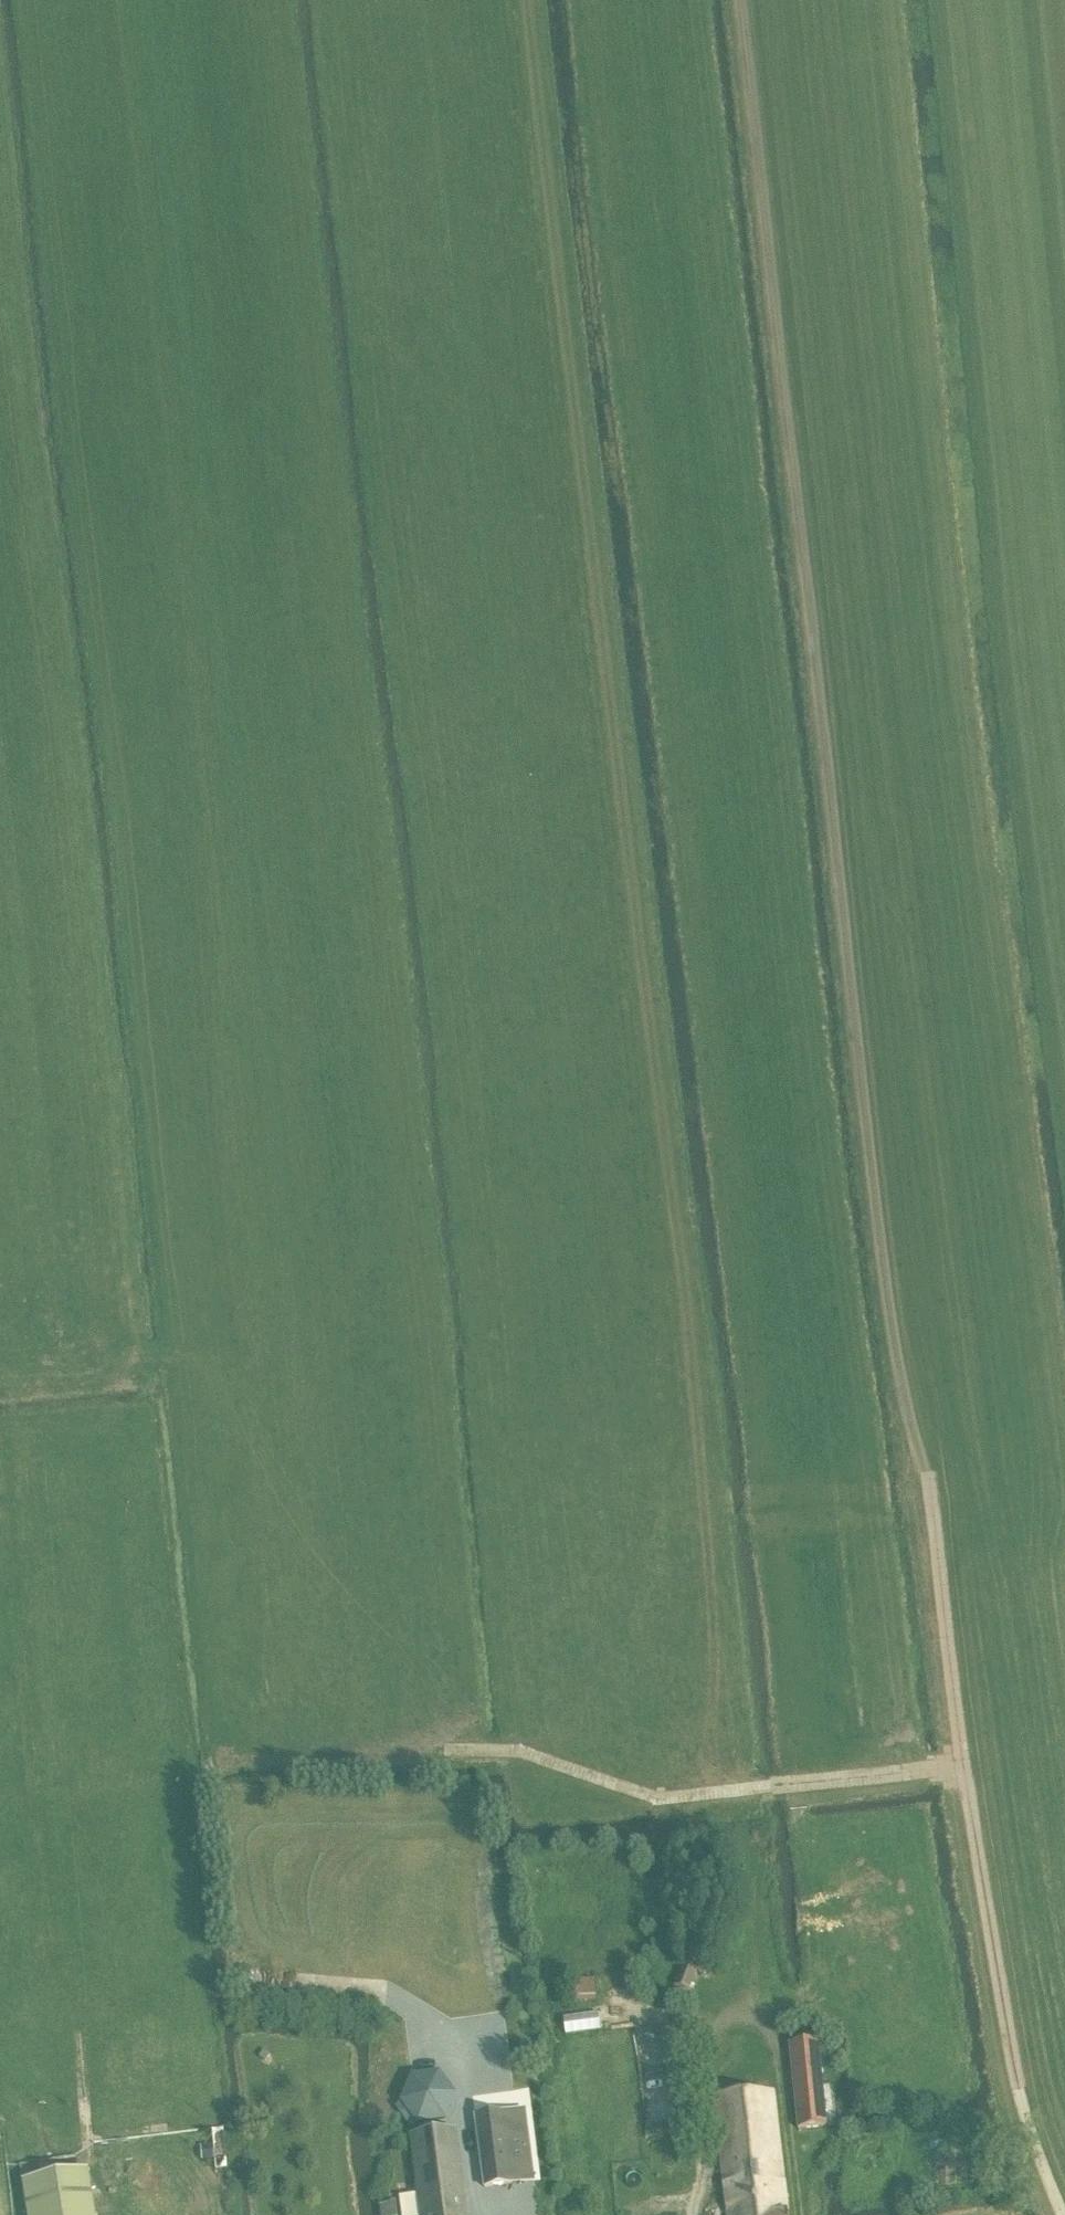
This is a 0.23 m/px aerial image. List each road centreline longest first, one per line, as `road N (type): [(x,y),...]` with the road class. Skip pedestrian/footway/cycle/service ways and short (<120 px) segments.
road 1 (track): [(930,1495),(750,0)]
road 2 (track): [(1064,2210),(1006,2041),(952,1708),(930,1495),(715,1492)]
road 3 (track): [(692,2214),(704,2182),(704,2076),(729,2009),(751,1999),(751,1883)]
road 4 (track): [(482,2214),(456,2043)]
road 5 (track): [(800,2214),(783,2090)]

